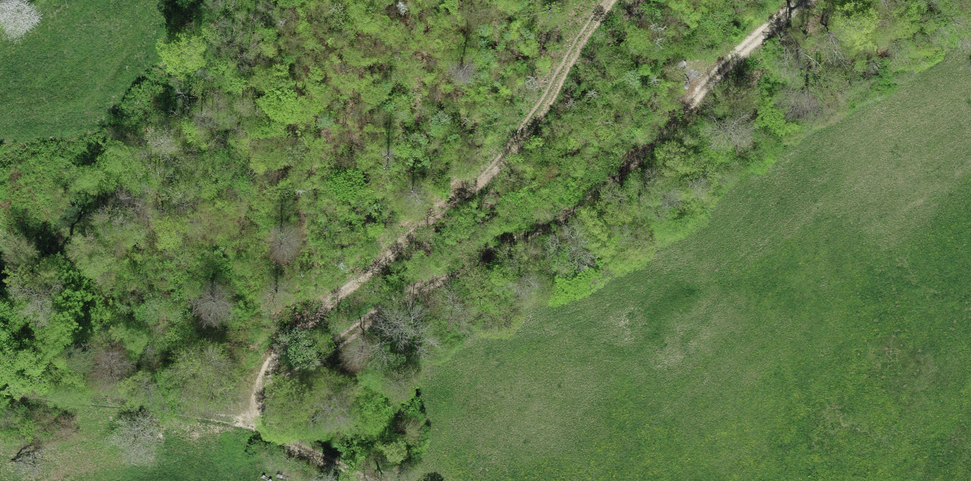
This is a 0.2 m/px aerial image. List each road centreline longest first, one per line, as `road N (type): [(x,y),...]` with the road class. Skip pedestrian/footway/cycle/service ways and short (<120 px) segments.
road 1 (track): [(262,413),(289,380),(407,295),(597,192),(720,68),(807,0)]
road 2 (track): [(607,0),(544,107),(492,175),(421,221),(280,346),(255,399),(262,413)]
road 3 (track): [(0,386),(265,421)]

